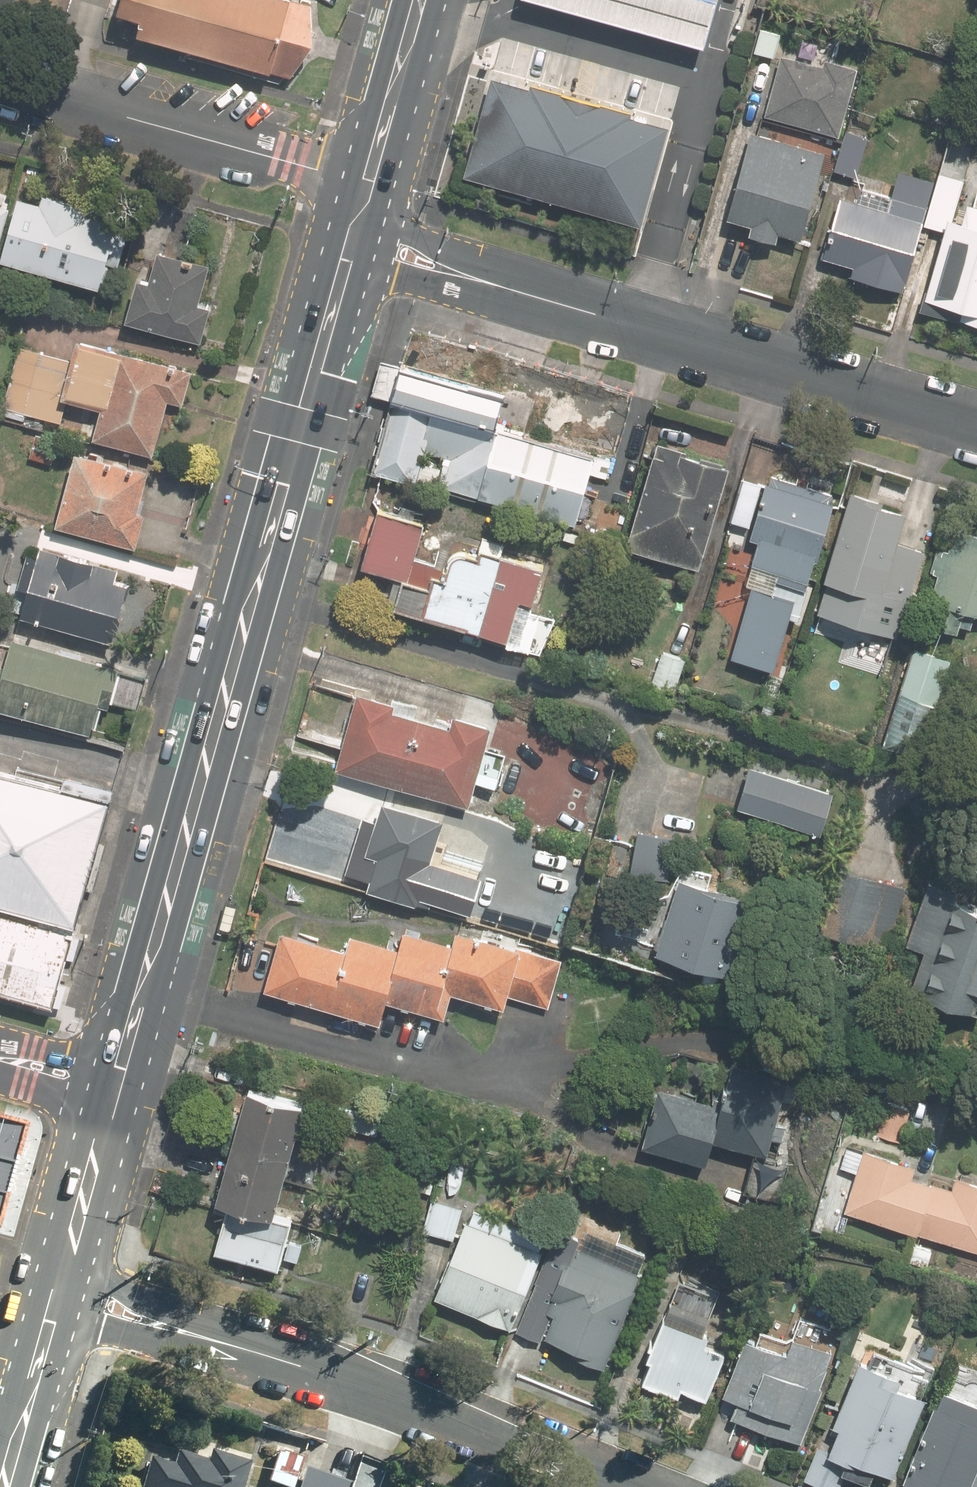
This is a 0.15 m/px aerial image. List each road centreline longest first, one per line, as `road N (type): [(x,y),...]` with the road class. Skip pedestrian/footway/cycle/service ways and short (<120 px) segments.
road 1 (residential): [(976,1099),(696,1021),(511,1084),(145,986)]
road 2 (primary): [(345,265),(145,986)]
road 3 (residential): [(638,1486),(429,1404),(55,1300)]
road 4 (residential): [(976,426),(483,281)]
road 5 (residential): [(369,180),(0,81)]
road 6 (primary): [(109,1107),(55,1300)]
road 7 (primary): [(55,1300),(3,1486)]
road 8 (primary): [(419,0),(369,180)]
road 9 (residential): [(358,220),(406,233),(483,281)]
road 10 (residential): [(483,281),(345,265)]

